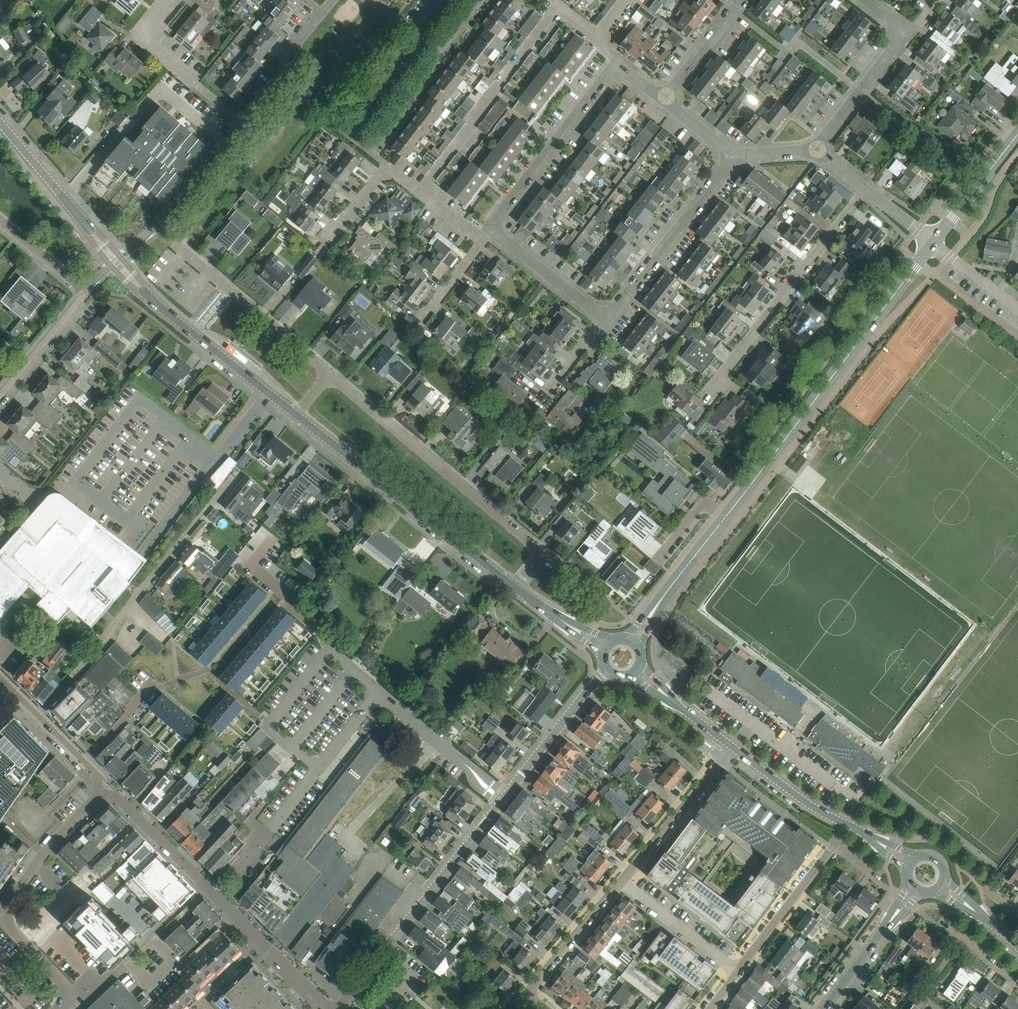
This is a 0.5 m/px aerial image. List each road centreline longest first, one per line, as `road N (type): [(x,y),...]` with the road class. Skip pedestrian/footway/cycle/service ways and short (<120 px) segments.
road 1 (residential): [(339,1008),(608,671)]
road 2 (secondary): [(726,517),(934,243)]
road 3 (residential): [(515,587),(542,552),(329,374)]
road 4 (residential): [(332,1008),(118,797),(101,793)]
road 5 (residential): [(38,715),(233,477)]
road 6 (residential): [(160,228),(330,0)]
road 7 (secondary): [(515,587),(297,415)]
road 8 (residential): [(713,390),(866,189)]
road 9 (residential): [(0,396),(85,295),(0,220)]
road 10 (residential): [(328,238),(387,167),(483,241)]
road 11 (residential): [(607,319),(733,155)]
road 12 (residential): [(491,229),(616,71)]
road 13 (secondary): [(297,415),(145,293)]
road 14 (residential): [(329,374),(185,253)]
road 15 (residential): [(74,994),(8,918),(13,896),(48,850)]
road 16 (residential): [(621,881),(732,746)]
road 17 (residential): [(545,1008),(527,993),(621,881)]
road 18 (residential): [(834,843),(738,971)]
road 19 (residential): [(816,149),(904,30)]
road 20 (residential): [(621,881),(738,971)]
road 21 (residential): [(491,229),(607,319)]
road 22 (secondary): [(90,229),(0,123)]
road 23 (tertiary): [(846,823),(732,746)]
road 24 (secondary): [(934,243),(1017,134)]

